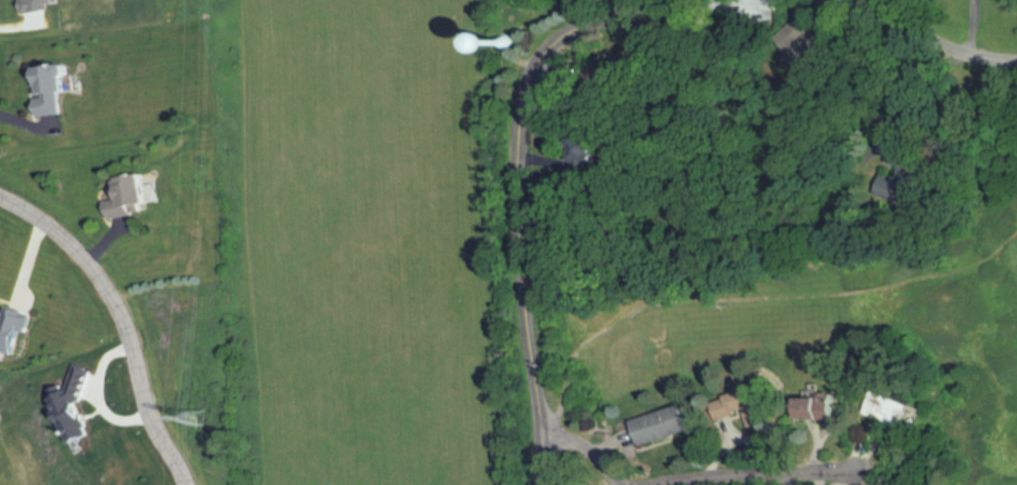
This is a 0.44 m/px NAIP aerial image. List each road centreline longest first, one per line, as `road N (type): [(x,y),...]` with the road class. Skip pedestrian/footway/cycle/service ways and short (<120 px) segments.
road 1 (residential): [(538,484),(520,94),(533,57),(556,35),(636,0)]
road 2 (residential): [(0,206),(40,226),(91,269),(126,332),(158,448),(180,484)]
road 3 (residential): [(647,484),(872,459)]
road 4 (residential): [(1016,57),(956,50),(869,0)]
road 5 (residential): [(623,484),(598,454),(548,425),(533,368)]

